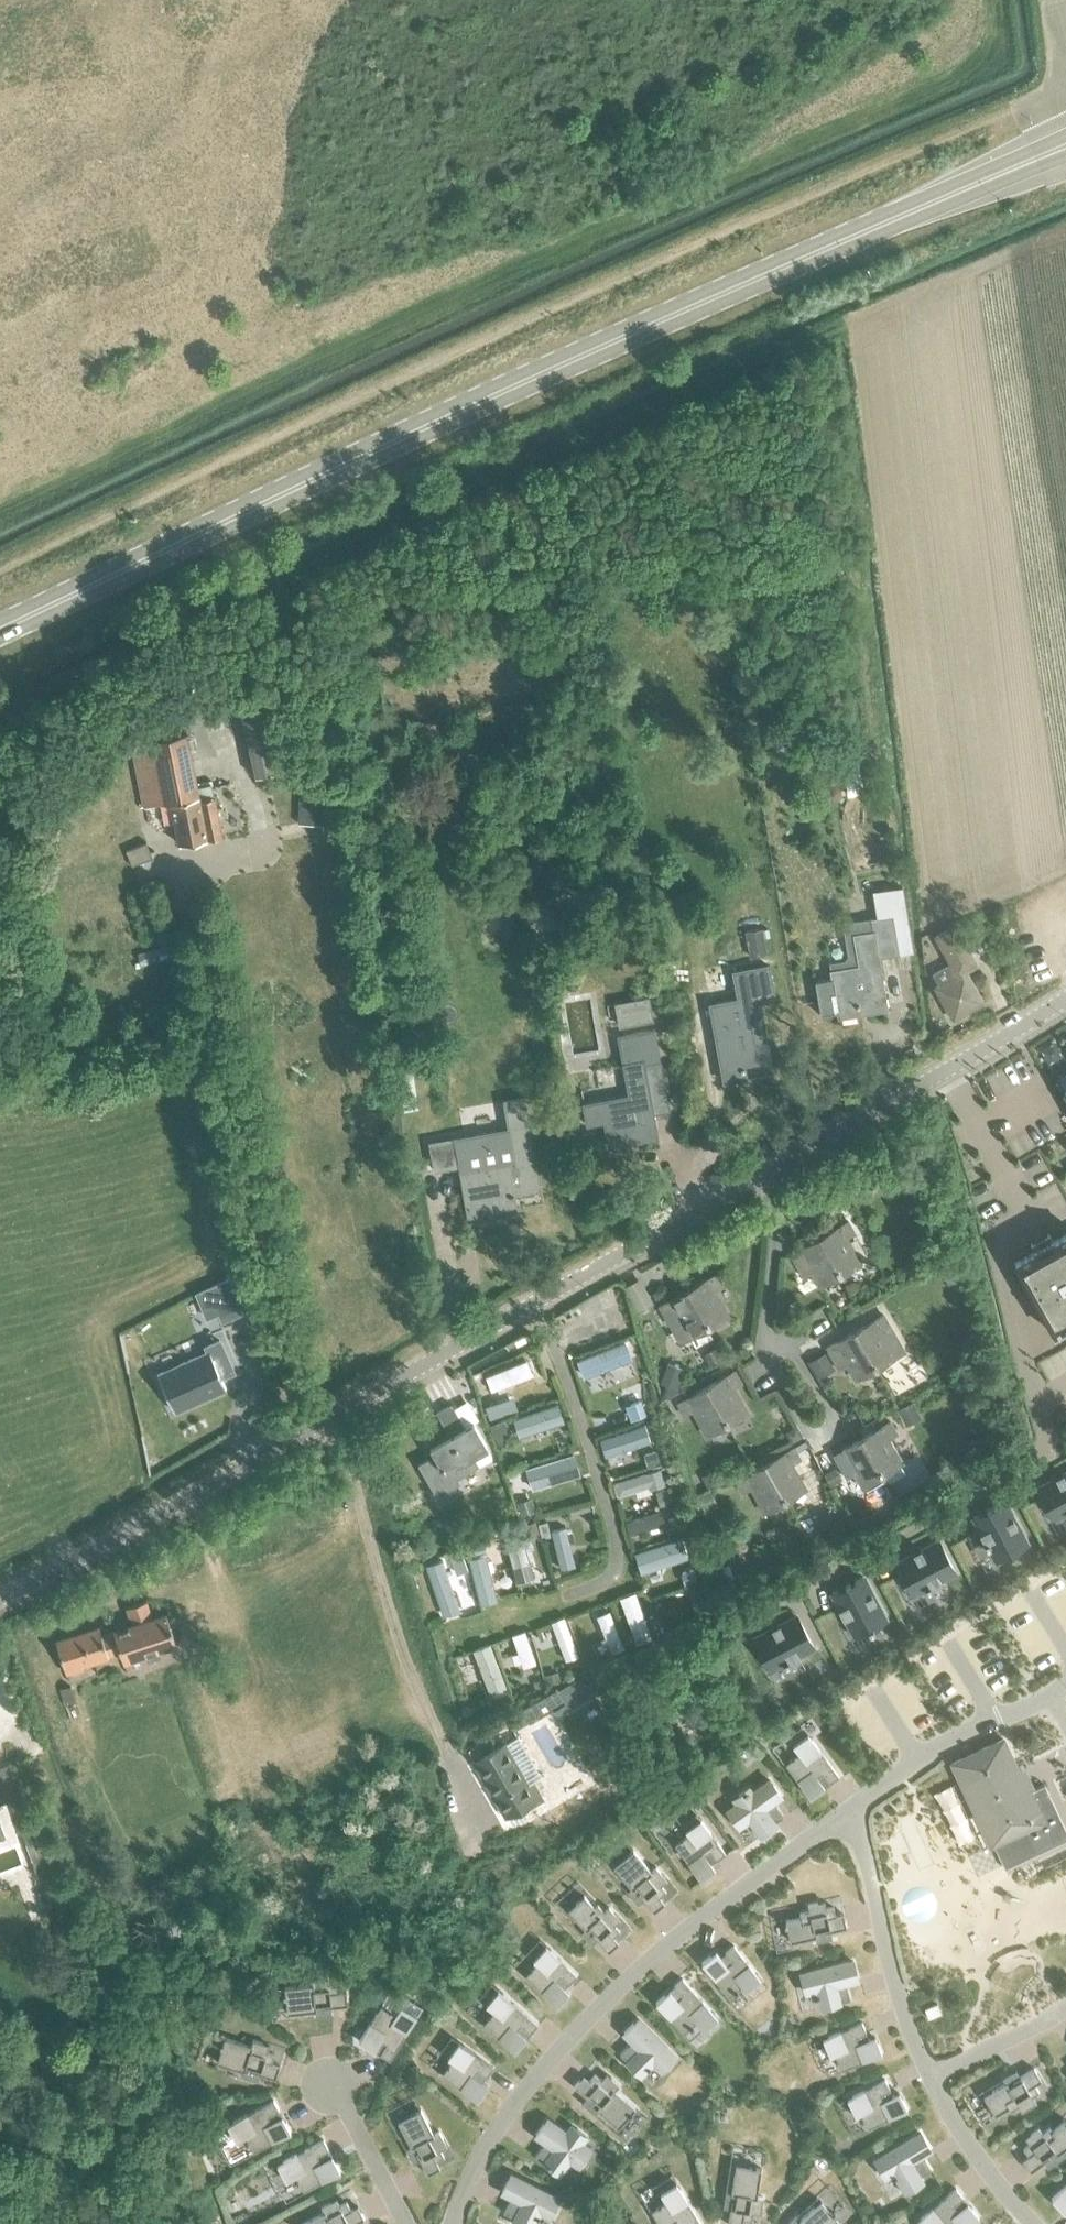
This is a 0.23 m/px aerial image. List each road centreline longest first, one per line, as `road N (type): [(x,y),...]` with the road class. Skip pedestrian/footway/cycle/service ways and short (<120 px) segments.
road 1 (residential): [(0,1598),(1065,999)]
road 2 (tertiary): [(0,630),(282,493),(908,213)]
road 3 (tertiary): [(1065,134),(908,213)]
road 4 (tertiary): [(908,213),(1065,160)]

